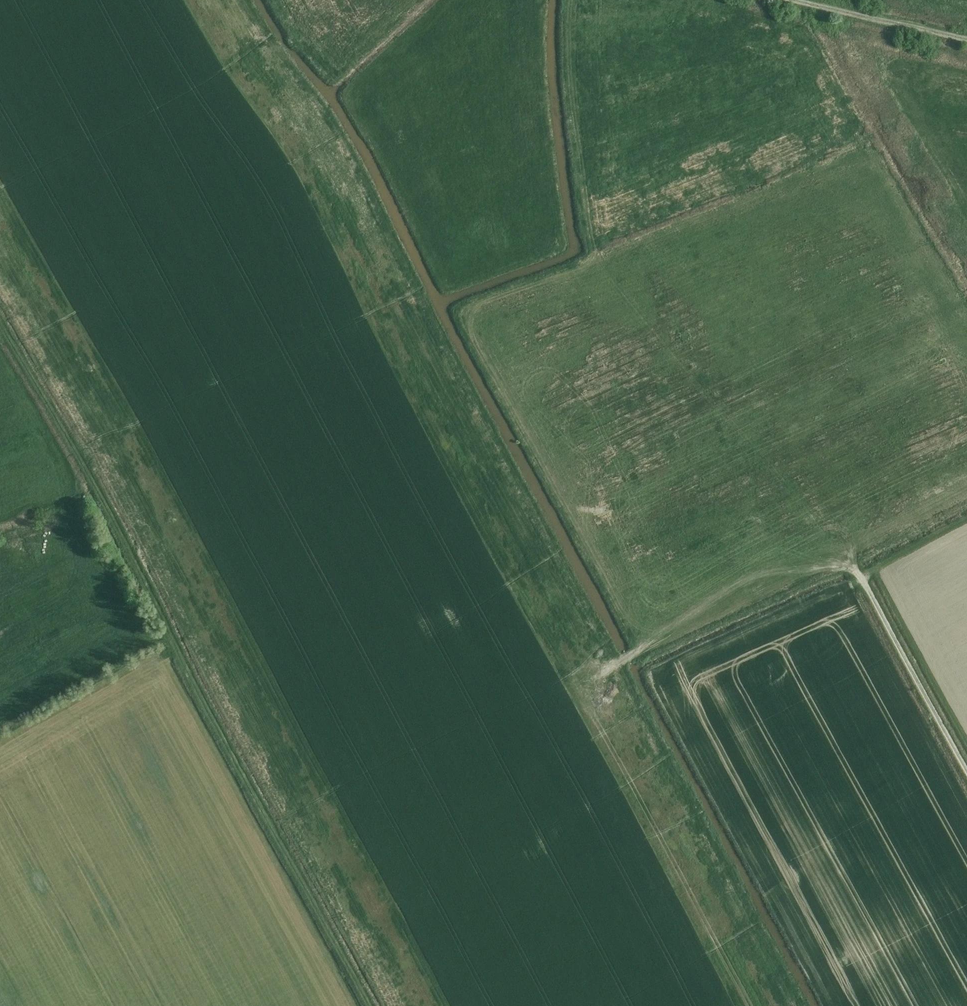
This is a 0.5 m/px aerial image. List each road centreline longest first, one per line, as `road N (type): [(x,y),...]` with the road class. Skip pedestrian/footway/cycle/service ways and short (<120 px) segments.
road 1 (track): [(966,770),(847,553)]
road 2 (track): [(966,39),(790,0)]

